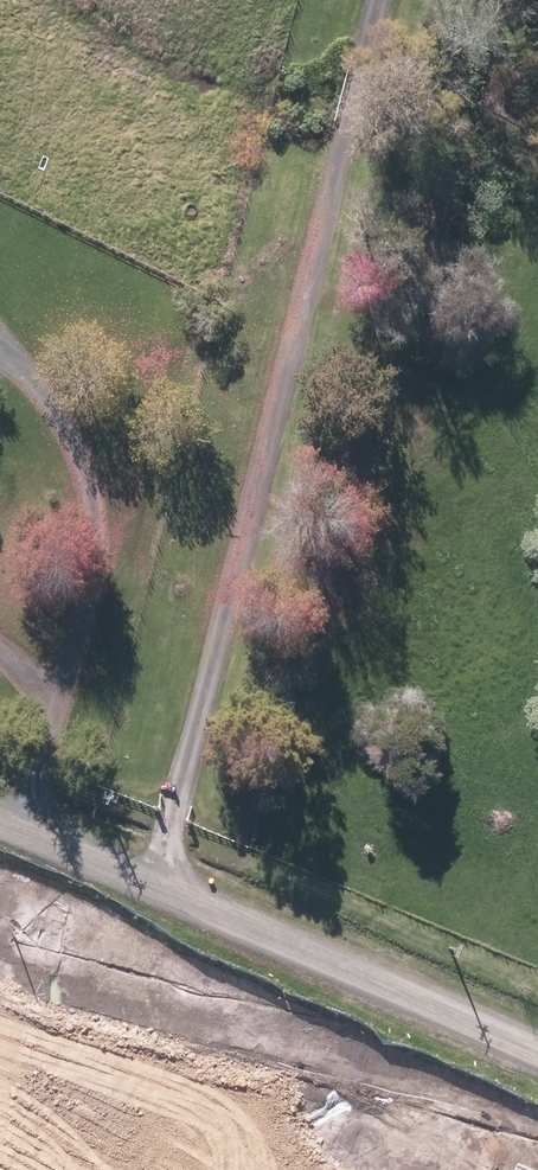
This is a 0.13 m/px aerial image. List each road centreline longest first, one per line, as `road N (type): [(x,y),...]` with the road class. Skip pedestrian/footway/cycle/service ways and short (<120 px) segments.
road 1 (track): [(156,898),(387,0)]
road 2 (residential): [(0,832),(537,1059)]
road 3 (track): [(20,841),(88,583),(91,508),(67,426),(31,377),(0,354)]

